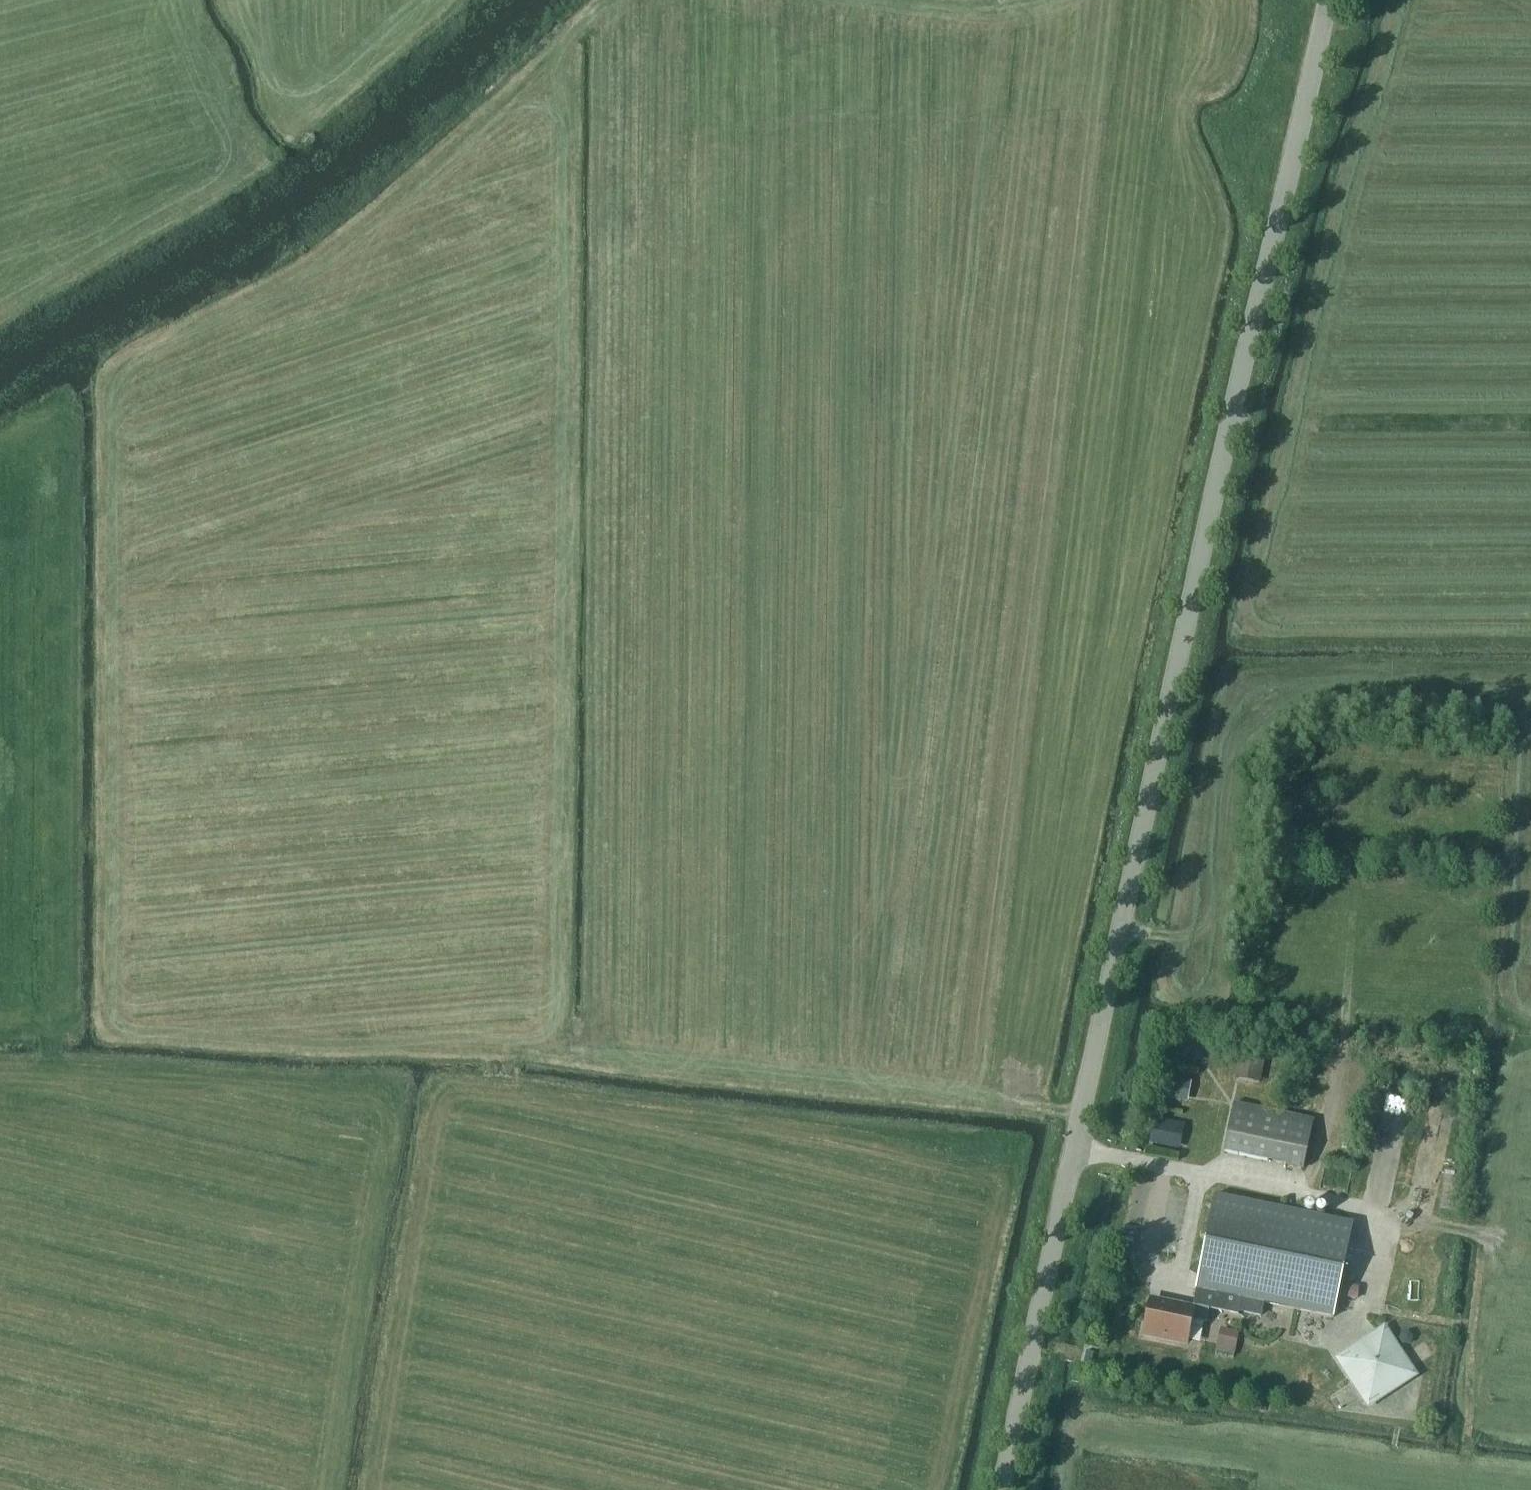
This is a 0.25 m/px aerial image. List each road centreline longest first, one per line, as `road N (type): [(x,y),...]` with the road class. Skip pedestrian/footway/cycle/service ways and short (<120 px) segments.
road 1 (tertiary): [(1004,1489),(1326,0)]

